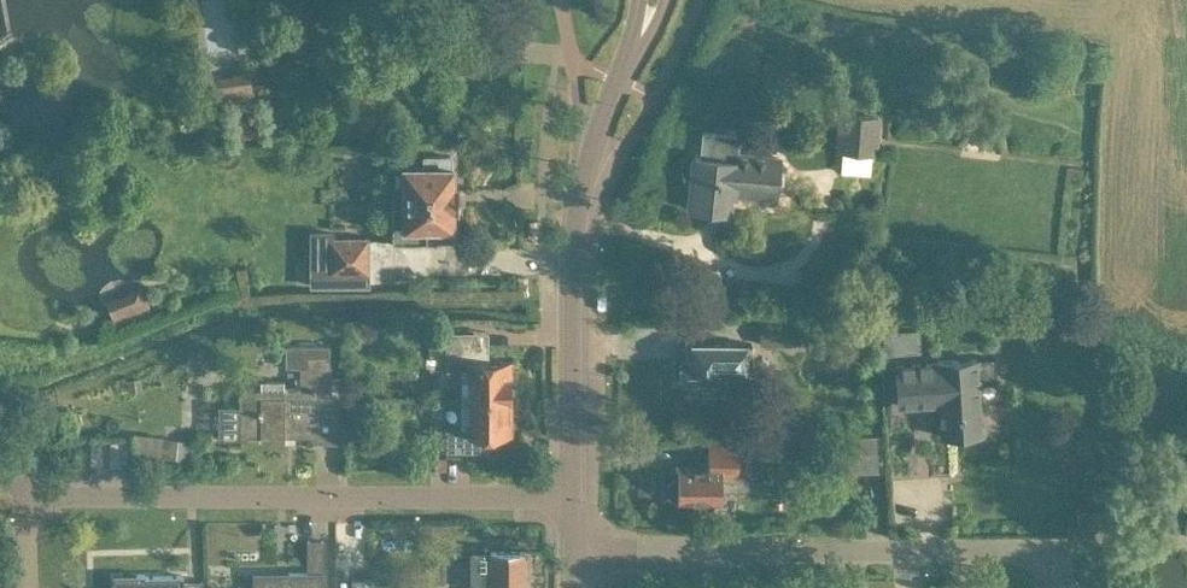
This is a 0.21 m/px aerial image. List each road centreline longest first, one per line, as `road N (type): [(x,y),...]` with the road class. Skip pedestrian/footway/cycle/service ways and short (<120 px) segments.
road 1 (residential): [(21,495),(573,489)]
road 2 (residential): [(573,555),(1051,549),(1056,587)]
road 3 (tertiary): [(573,489),(581,186),(637,45)]

